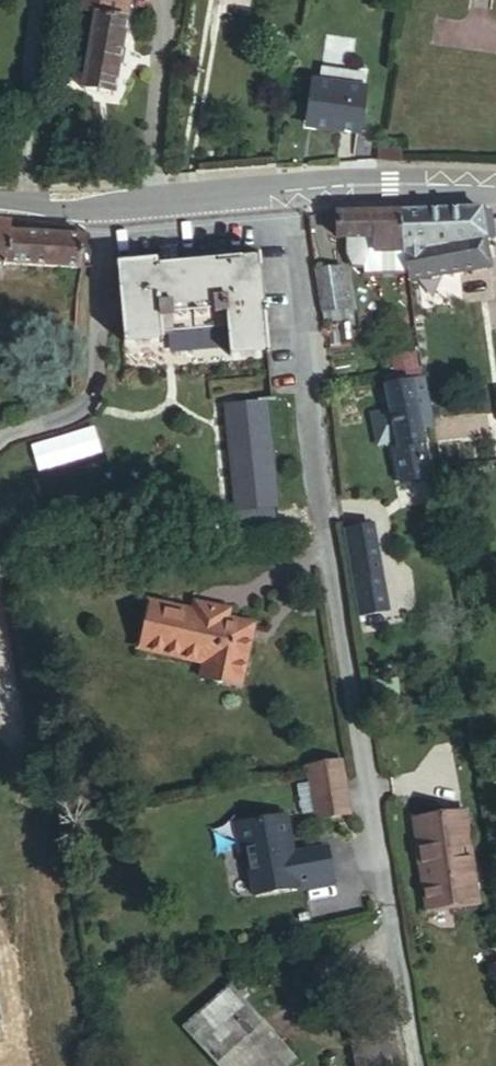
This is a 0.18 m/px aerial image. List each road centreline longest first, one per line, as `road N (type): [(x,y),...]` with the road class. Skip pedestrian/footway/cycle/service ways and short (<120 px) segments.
road 1 (residential): [(281,191),(418,1065)]
road 2 (secondary): [(281,191),(119,211),(0,201)]
road 3 (secondary): [(495,187),(281,191)]

